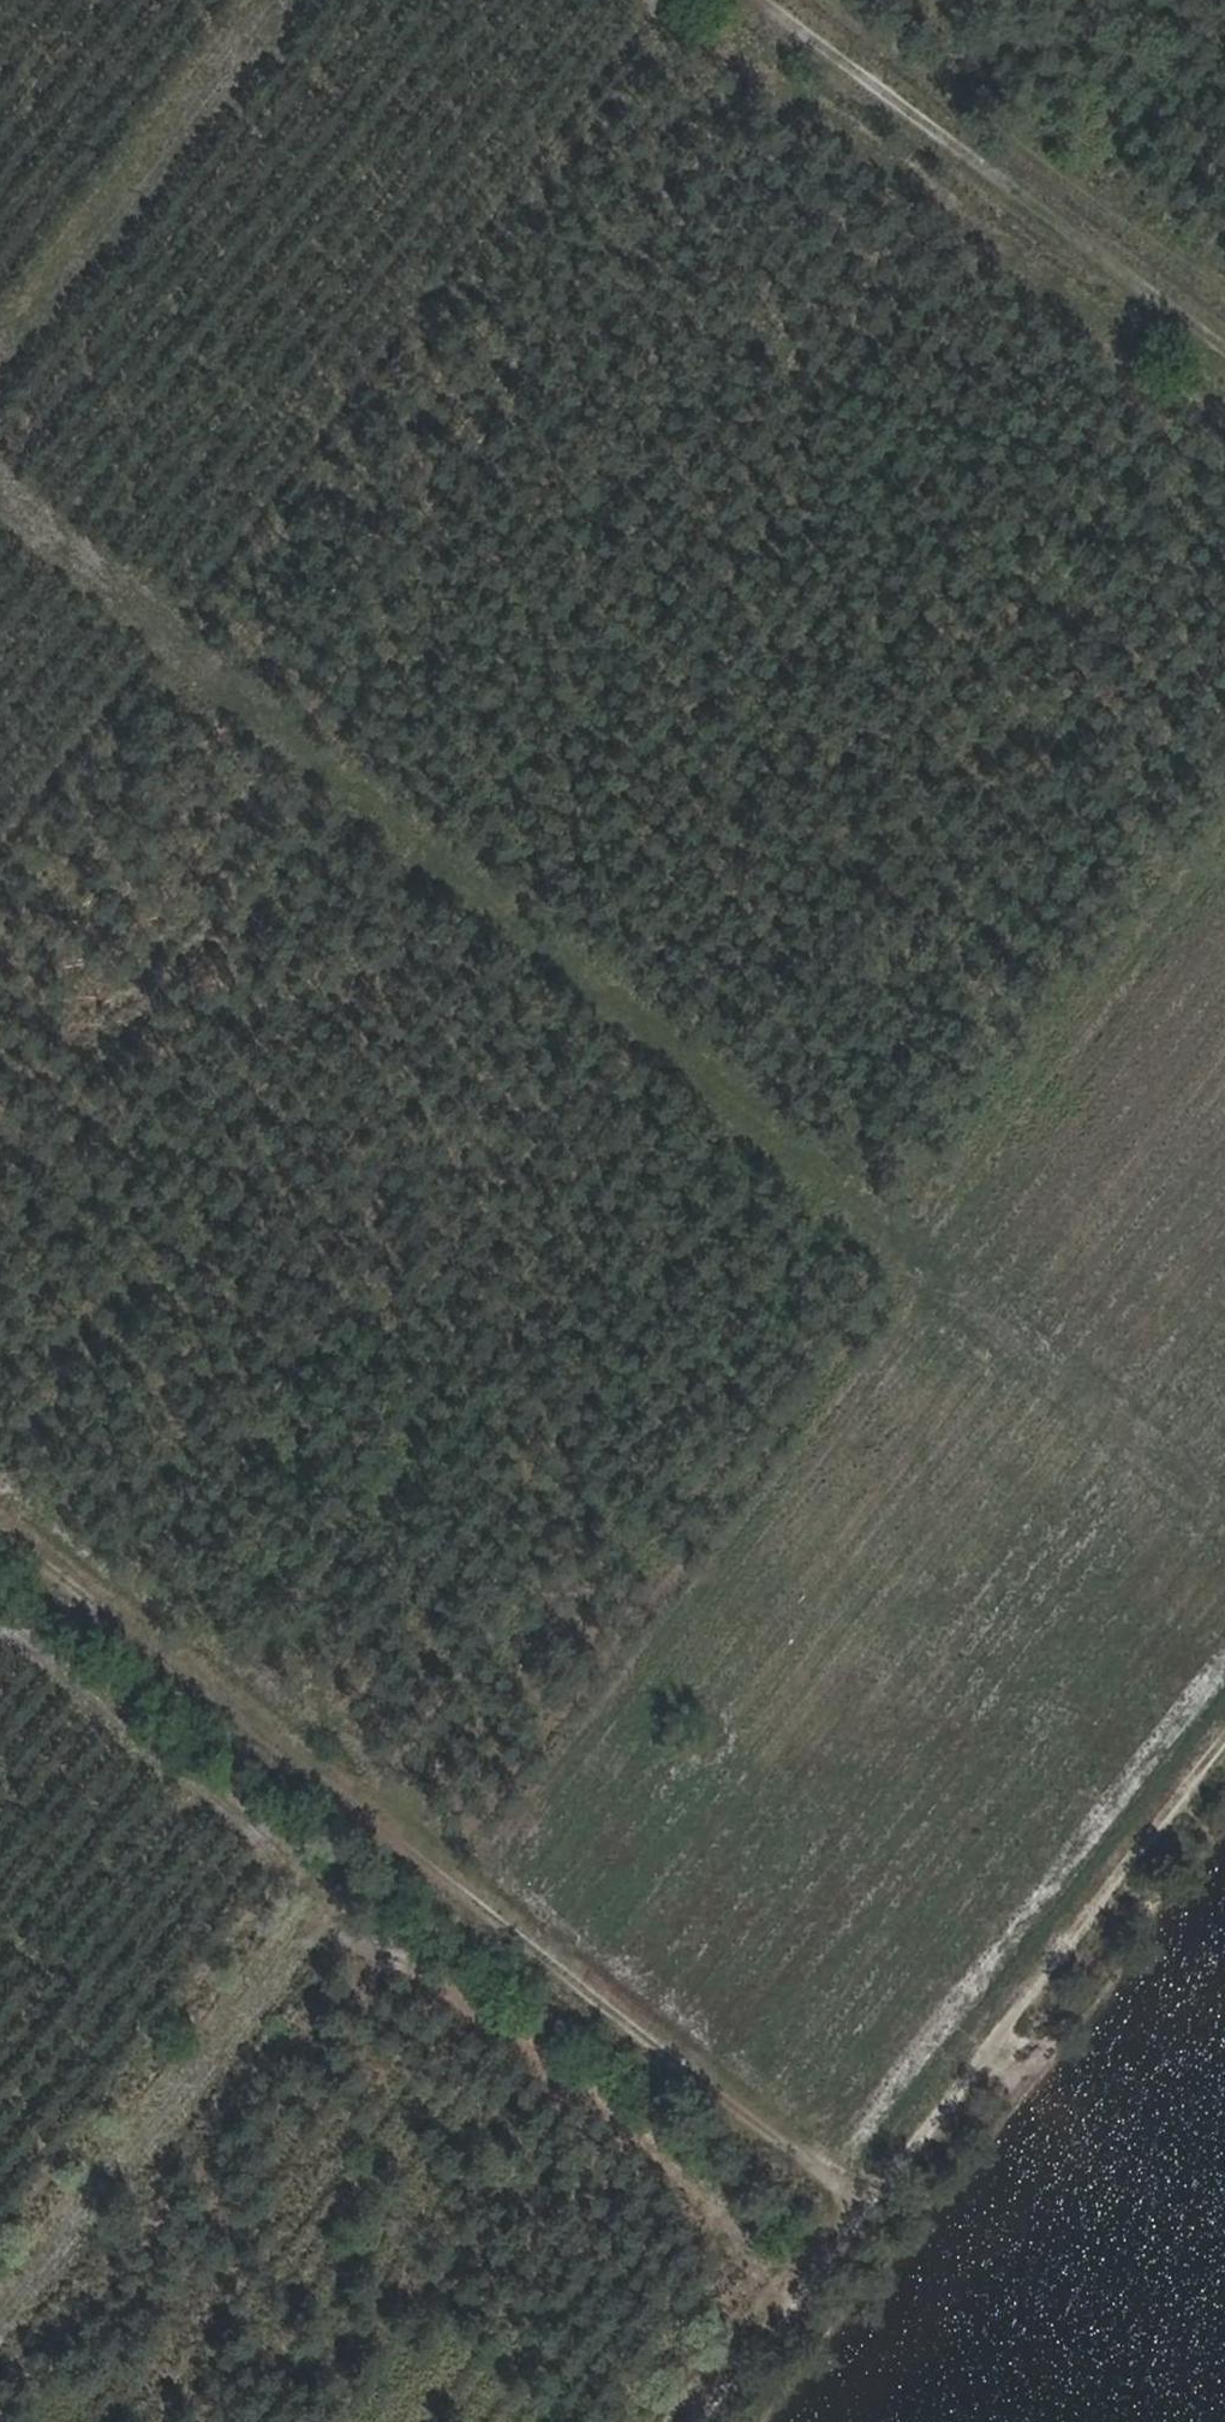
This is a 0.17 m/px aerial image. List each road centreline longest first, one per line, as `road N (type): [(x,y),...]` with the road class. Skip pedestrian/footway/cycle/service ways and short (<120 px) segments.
road 1 (track): [(868,2203),(0,1519)]
road 2 (track): [(696,2421),(1224,1749)]
road 3 (track): [(1224,292),(823,0)]

